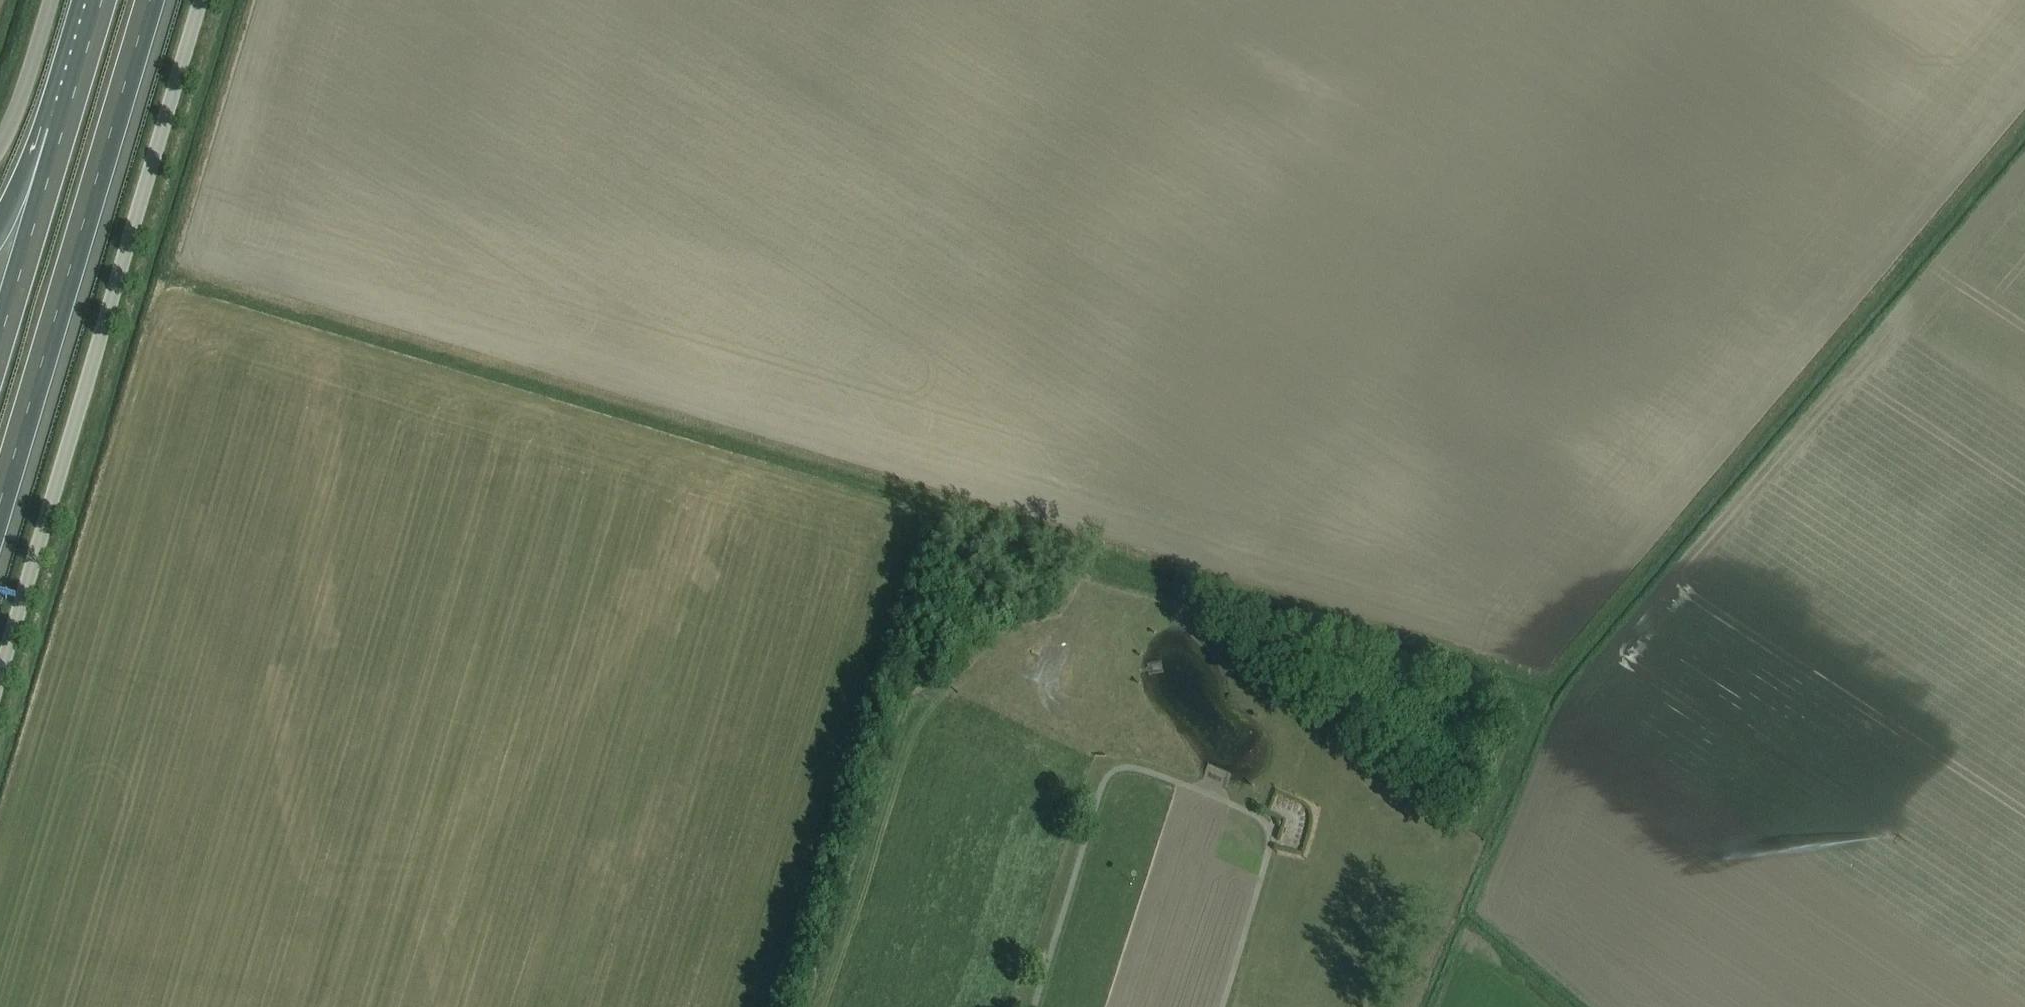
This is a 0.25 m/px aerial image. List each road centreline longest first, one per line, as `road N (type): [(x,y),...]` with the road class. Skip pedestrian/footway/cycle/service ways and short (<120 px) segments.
road 1 (unclassified): [(0,674),(202,0)]
road 2 (motorway): [(0,498),(149,0)]
road 3 (motorway): [(62,130),(0,337)]
road 4 (unclassified): [(0,142),(51,0)]
road 5 (motorway): [(101,0),(62,130)]

